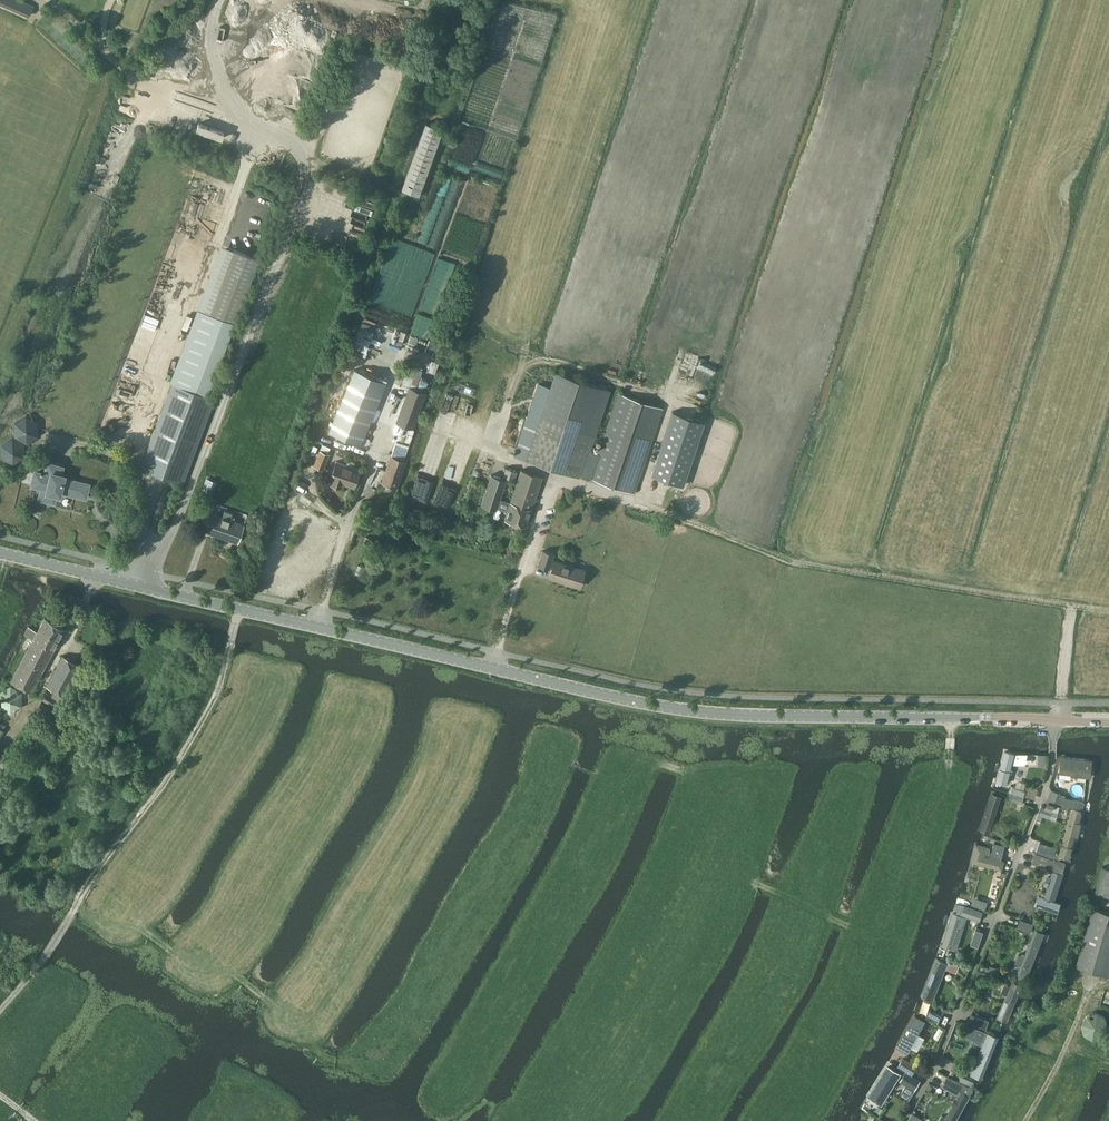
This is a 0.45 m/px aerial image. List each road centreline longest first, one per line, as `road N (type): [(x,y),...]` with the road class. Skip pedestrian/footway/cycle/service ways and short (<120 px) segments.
road 1 (unclassified): [(1055,720),(725,715),(653,705),(150,588)]
road 2 (track): [(442,432),(795,561),(1108,610)]
road 3 (track): [(490,452),(517,375),(530,365),(561,363),(667,393),(799,0)]
road 4 (unclassified): [(150,588),(302,200),(309,174),(292,139)]
road 5 (track): [(0,1012),(175,767),(218,692),(239,609)]
road 6 (unclassified): [(902,1120),(936,1065),(1053,764),(1055,720)]
road 7 (track): [(1108,979),(1092,984),(1027,1120)]
road 8 (unclassified): [(150,588),(0,552)]
road 9 (track): [(221,0),(214,56),(224,118)]

